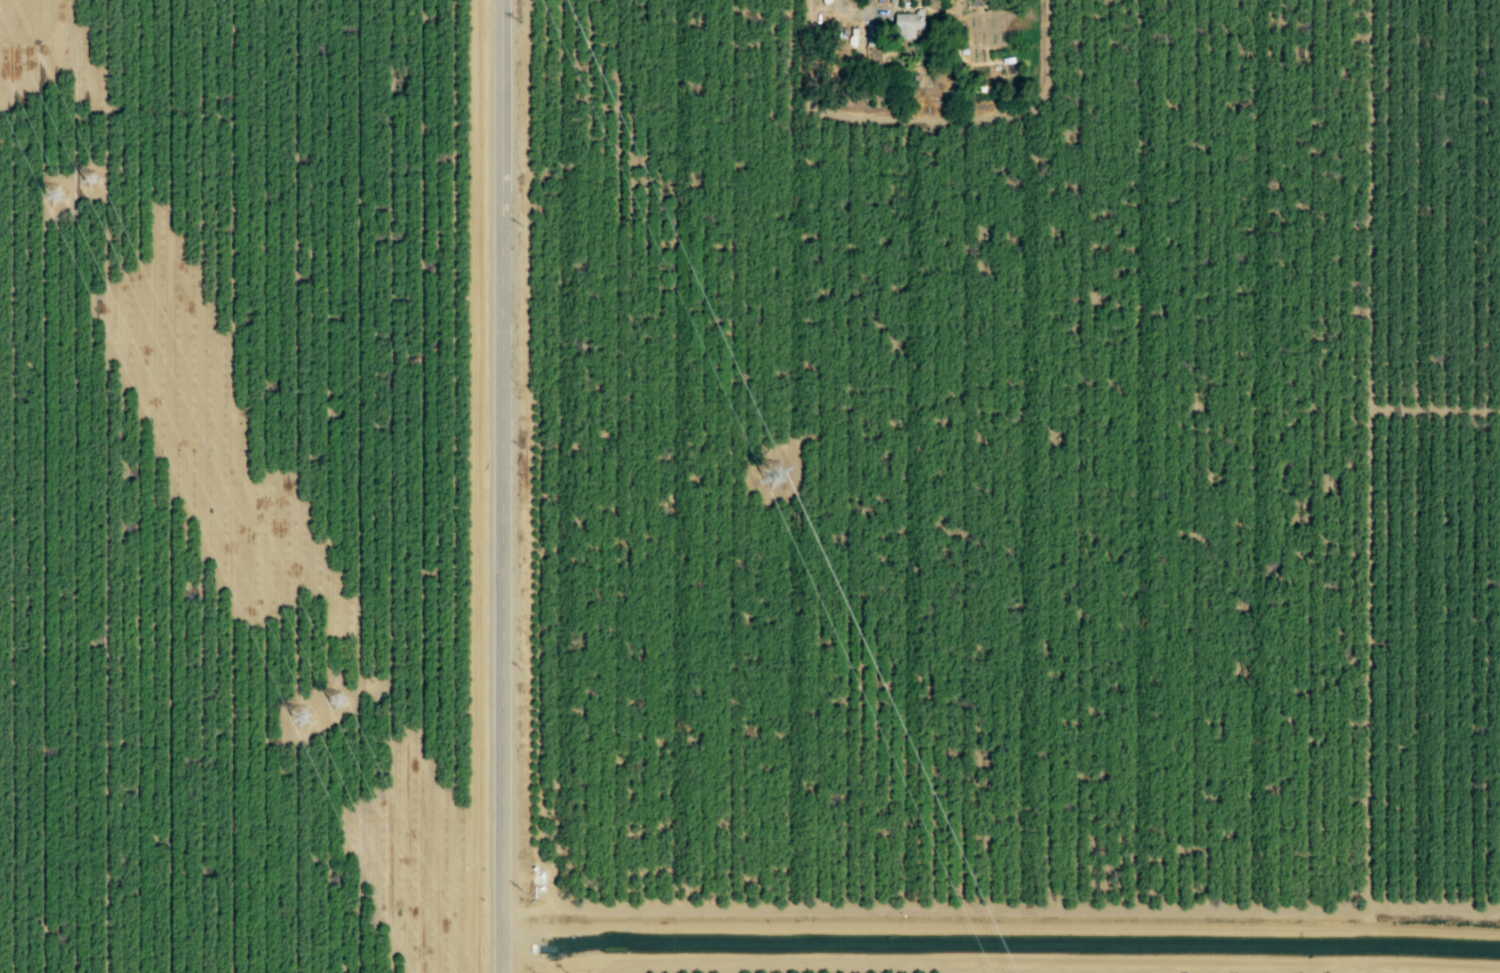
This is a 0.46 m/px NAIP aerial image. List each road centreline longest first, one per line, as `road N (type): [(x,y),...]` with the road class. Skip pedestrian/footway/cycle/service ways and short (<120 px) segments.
road 1 (tertiary): [(500,972),(502,0)]
road 2 (track): [(473,972),(474,0)]
road 3 (track): [(1360,972),(500,965)]

